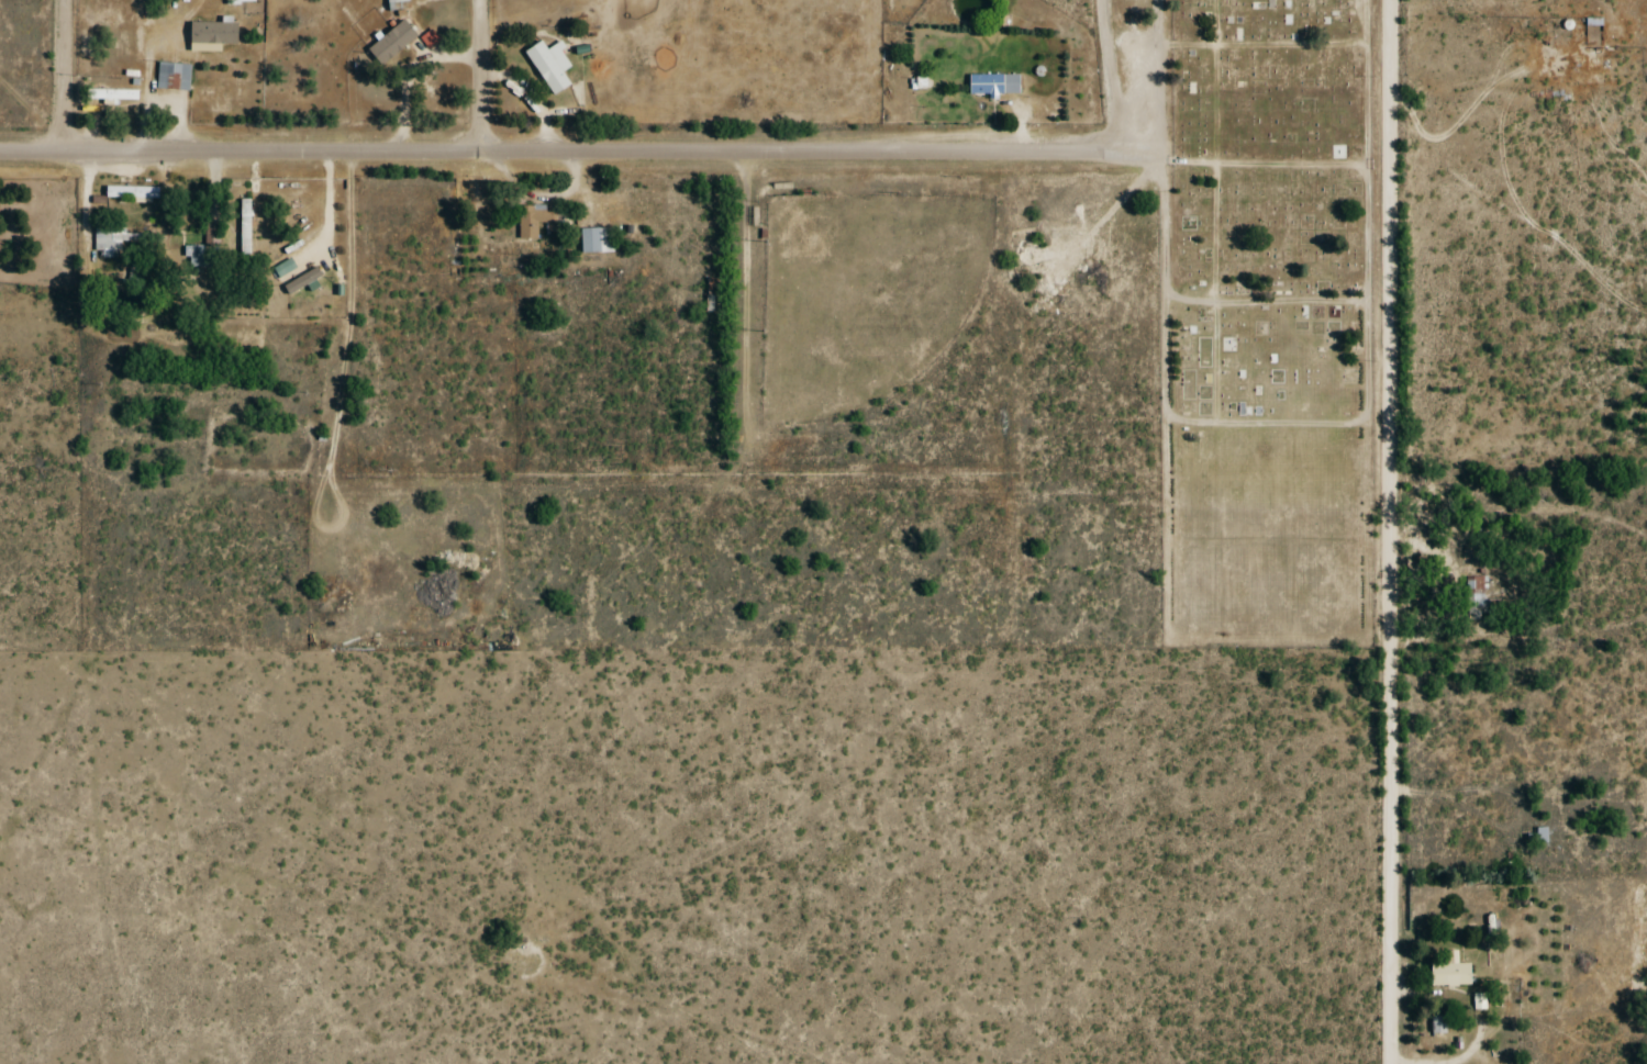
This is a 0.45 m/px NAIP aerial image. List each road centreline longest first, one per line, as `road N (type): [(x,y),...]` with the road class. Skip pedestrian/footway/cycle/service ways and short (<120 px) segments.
road 1 (residential): [(0,151),(877,146),(1150,155)]
road 2 (residential): [(1393,1063),(1390,0)]
road 3 (residential): [(64,150),(64,0)]
road 4 (residential): [(477,148),(476,0)]

